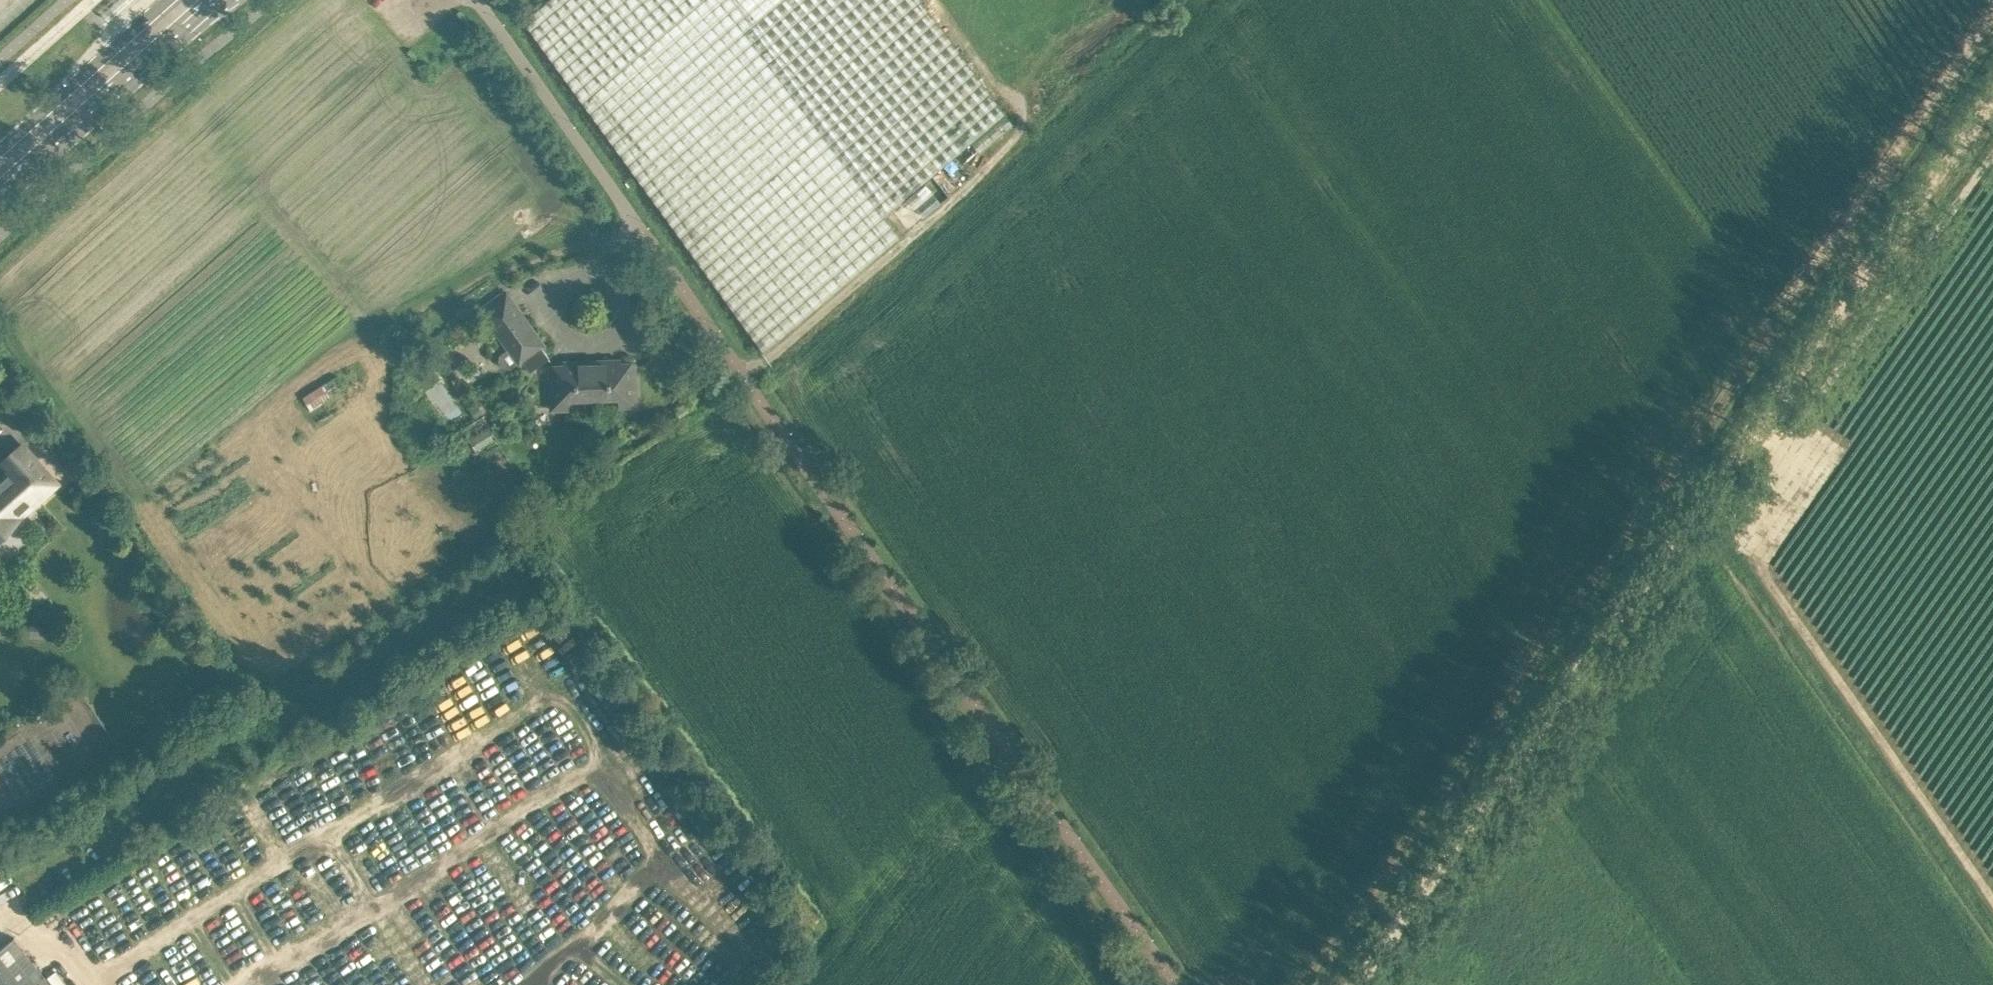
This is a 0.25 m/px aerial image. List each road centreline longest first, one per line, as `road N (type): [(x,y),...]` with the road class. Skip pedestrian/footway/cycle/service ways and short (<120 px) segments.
road 1 (track): [(1992,99),(1354,984)]
road 2 (secondary): [(0,205),(221,0)]
road 3 (unclassified): [(634,220),(478,0)]
road 4 (secondary): [(165,0),(0,151)]

